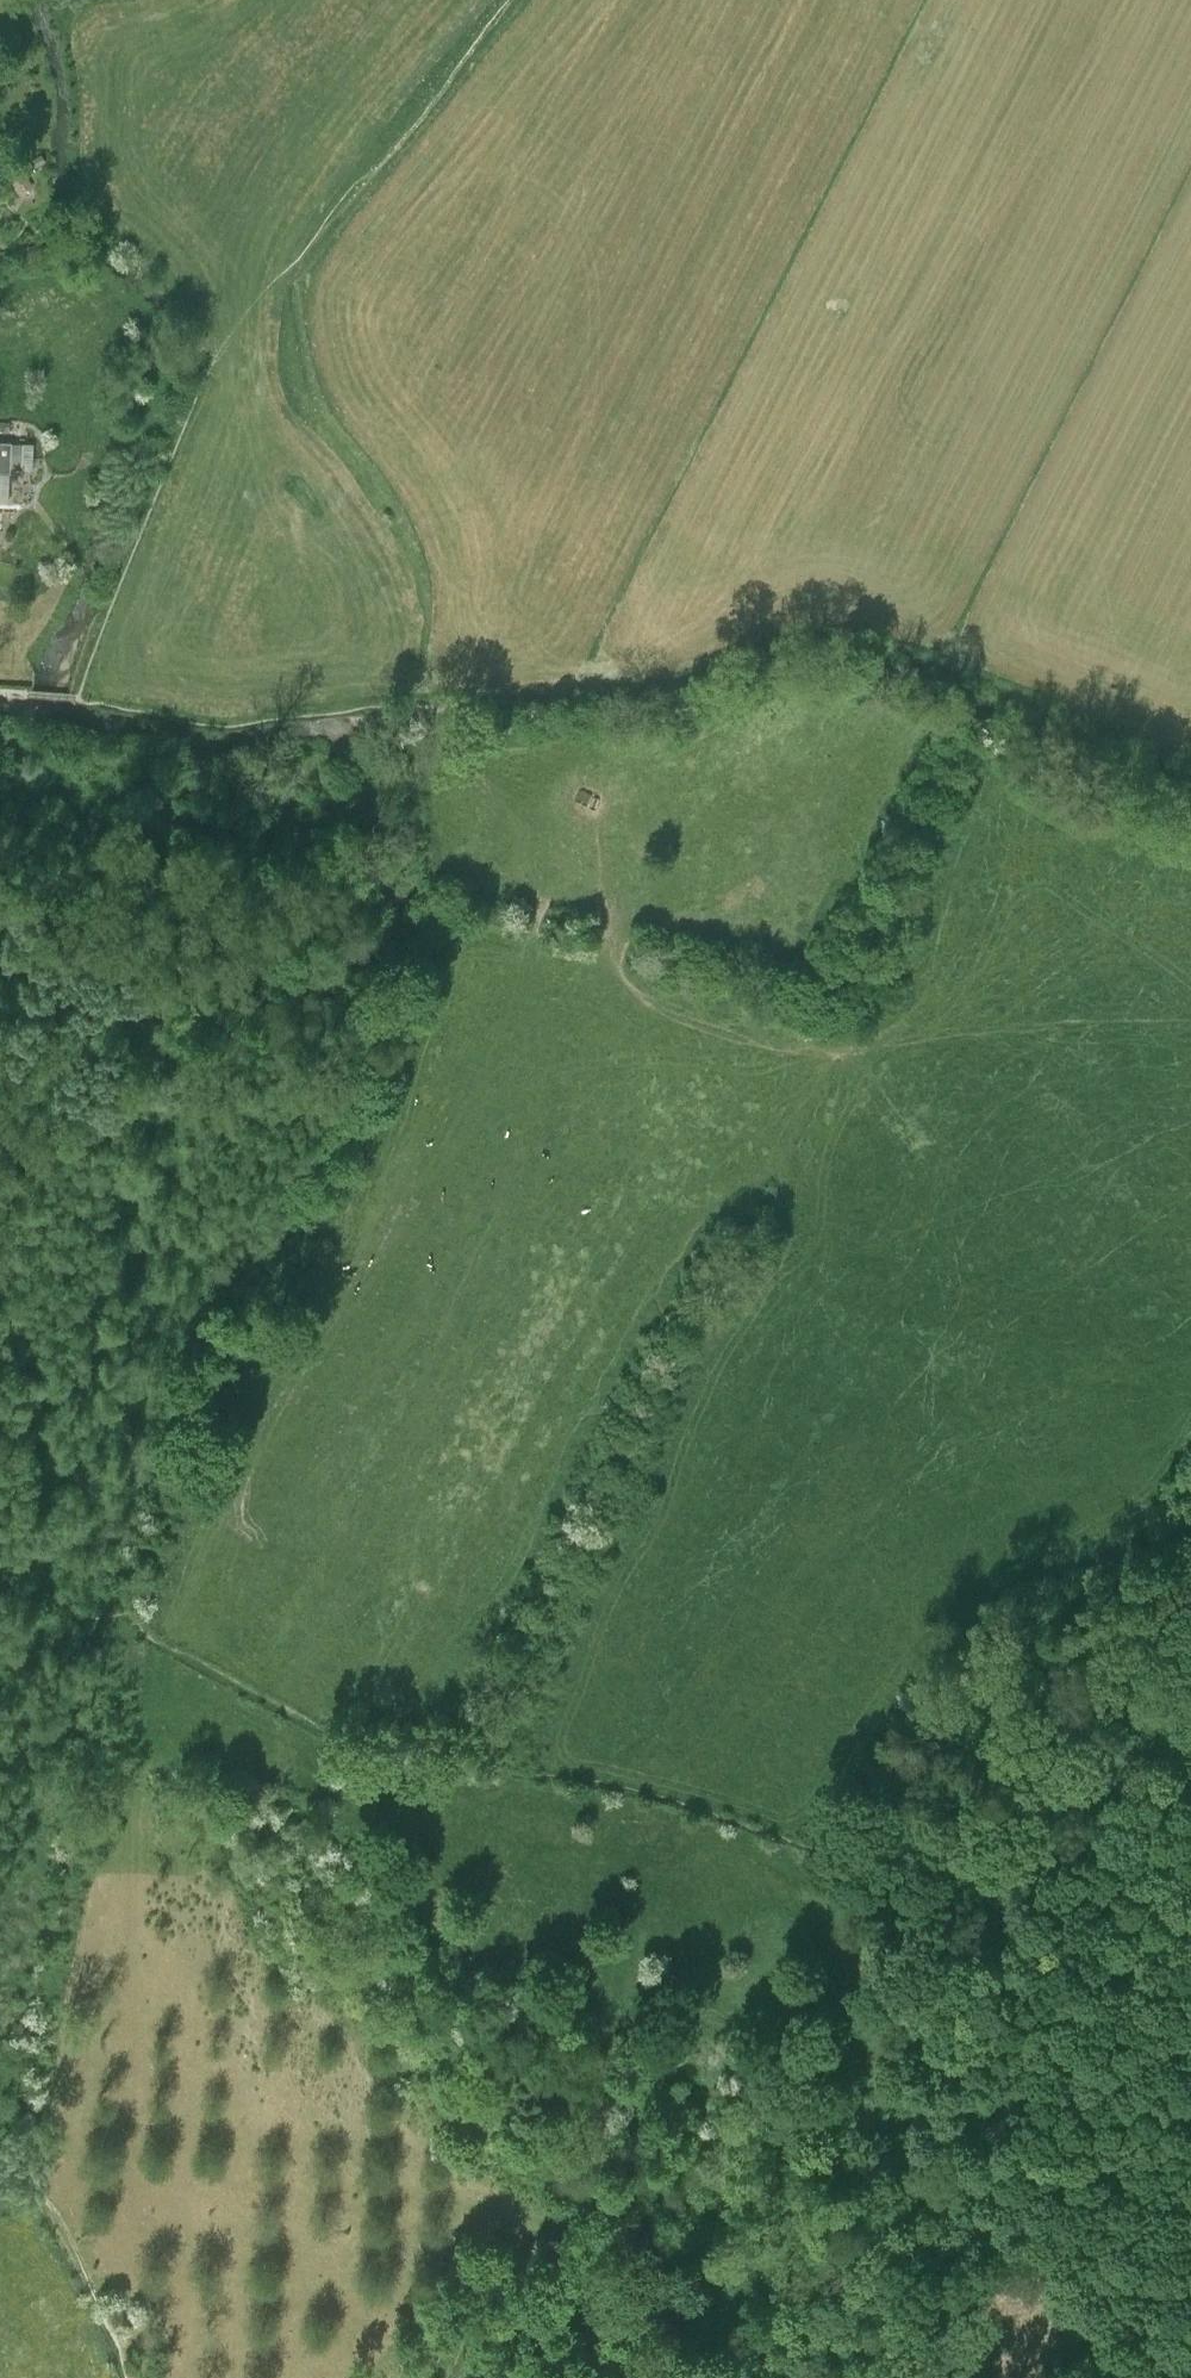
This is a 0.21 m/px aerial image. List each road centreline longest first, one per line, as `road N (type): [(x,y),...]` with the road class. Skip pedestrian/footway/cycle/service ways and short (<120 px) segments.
road 1 (track): [(361,721),(213,737),(0,700)]
road 2 (track): [(1190,2352),(1017,2234)]

